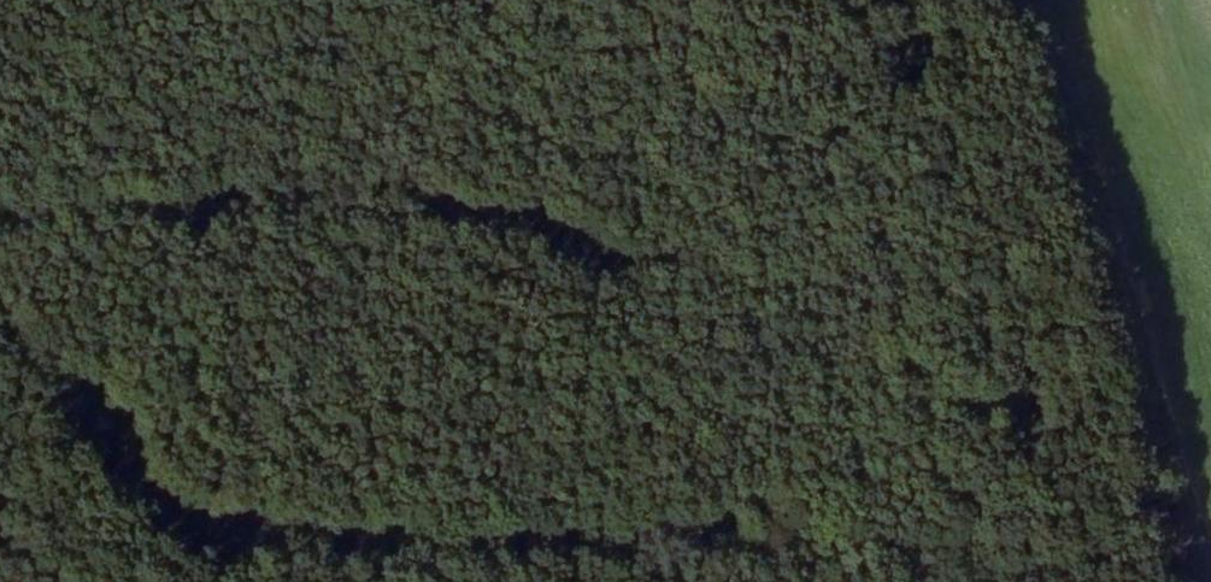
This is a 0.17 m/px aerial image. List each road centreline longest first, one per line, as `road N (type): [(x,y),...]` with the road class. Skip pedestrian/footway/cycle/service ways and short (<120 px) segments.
road 1 (track): [(1050,0),(1210,548)]

